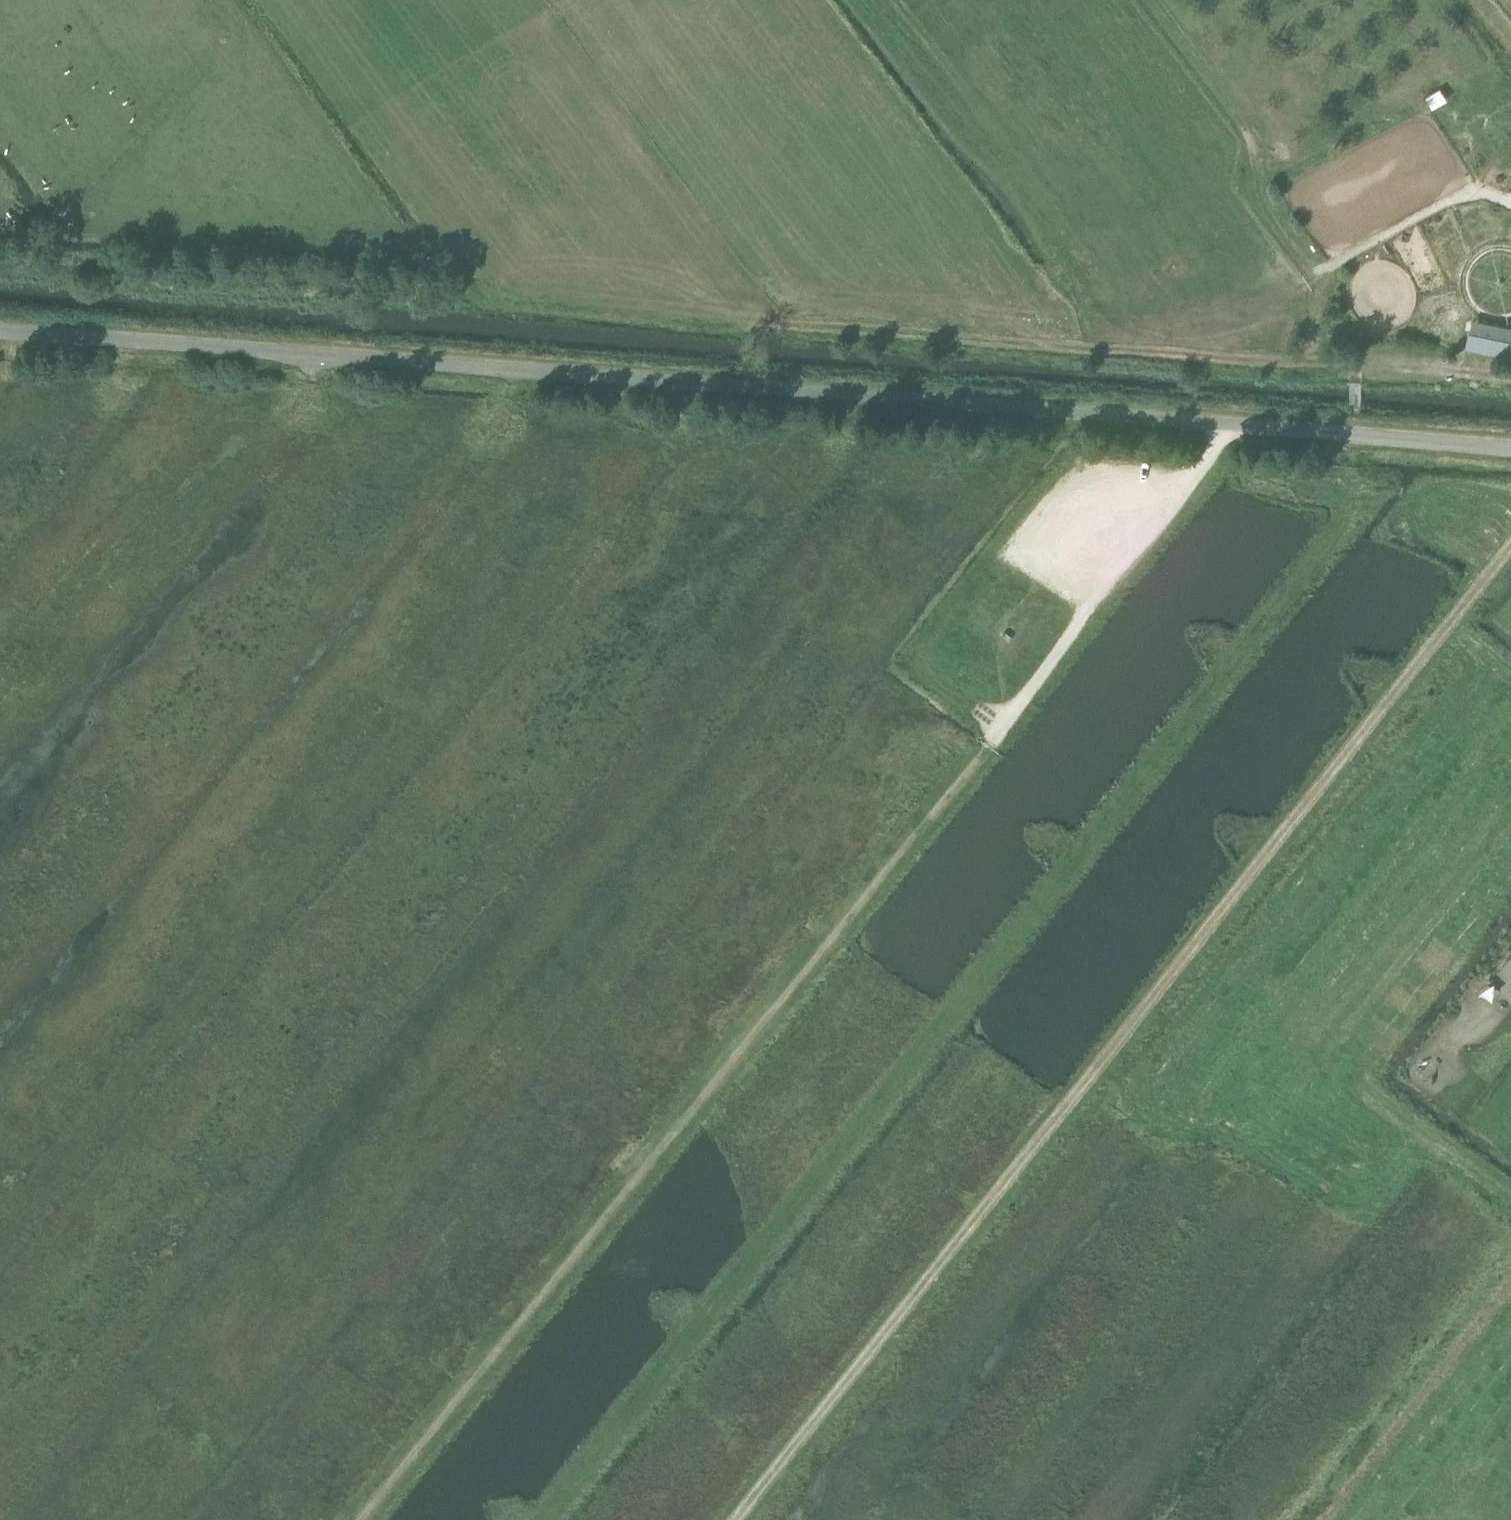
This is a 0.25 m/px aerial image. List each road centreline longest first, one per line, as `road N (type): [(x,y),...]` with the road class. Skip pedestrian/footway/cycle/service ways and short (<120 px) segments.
road 1 (unclassified): [(1510,448),(0,331)]
road 2 (track): [(732,1519),(1510,543)]
road 3 (track): [(990,751),(364,1519)]
road 4 (track): [(1142,0),(1240,138),(1262,197),(1359,345),(1353,435)]
road 5 (track): [(1322,1519),(1510,1280)]
road 6 (track): [(1095,617),(997,743)]

